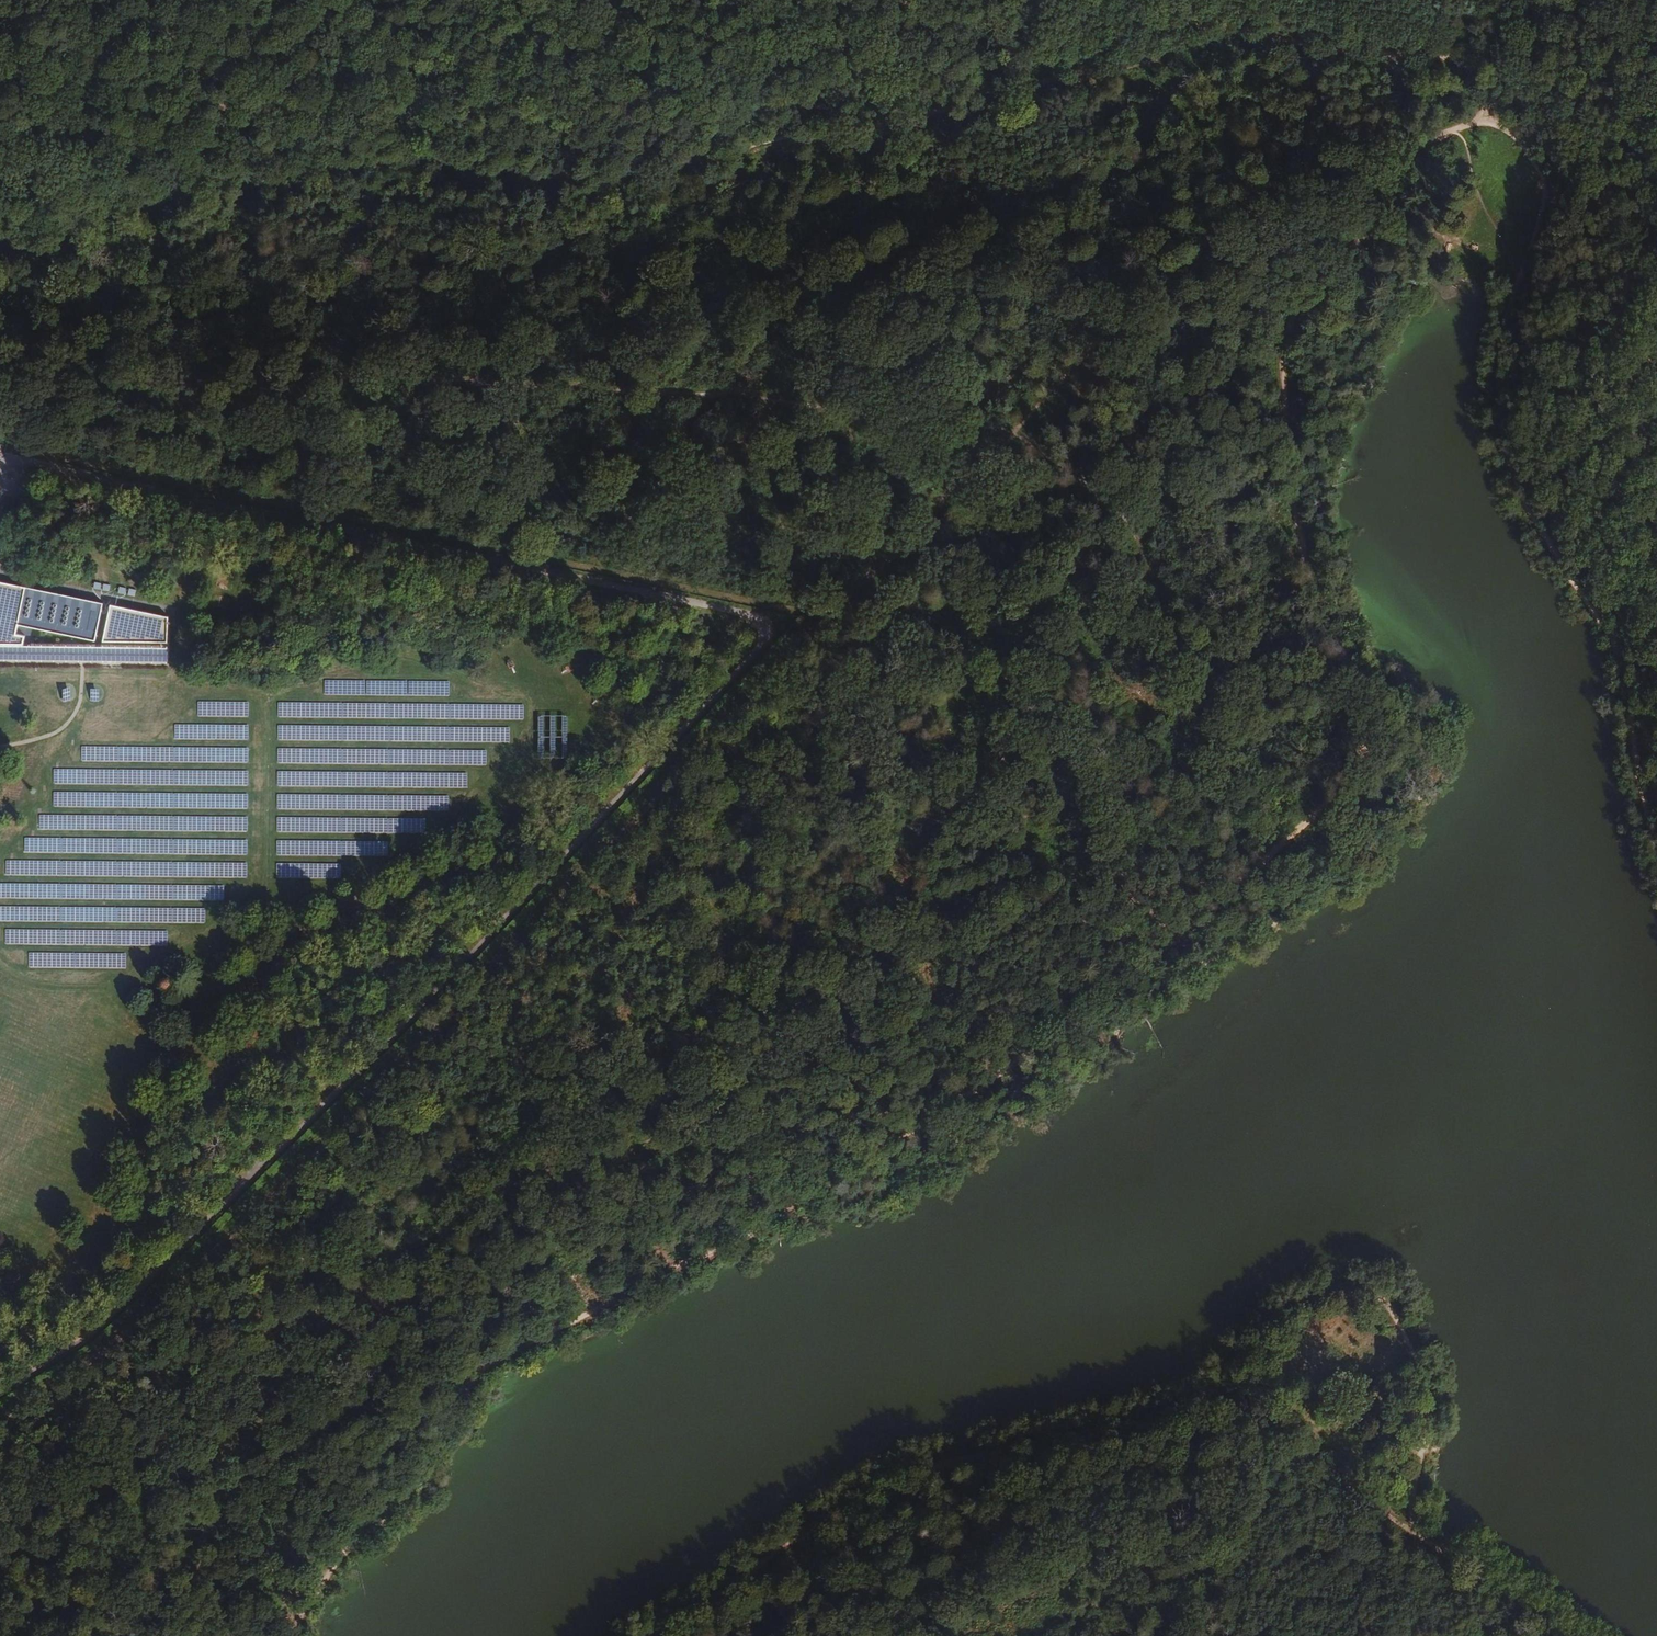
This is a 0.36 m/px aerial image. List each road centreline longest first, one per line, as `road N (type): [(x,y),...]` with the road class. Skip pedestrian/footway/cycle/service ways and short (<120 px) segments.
road 1 (track): [(288,1635),(343,1552),(408,1487),(482,1369),(671,1268),(741,1244),(1109,1000),(1346,769),(1359,708),(1311,587),(1287,426),(1284,348),(1294,316),(1429,144),(1483,119)]
road 2 (track): [(1489,78),(1472,59),(1338,50),(1238,27),(944,111),(758,140),(707,160),(591,175),(521,175),(433,157),(252,174),(45,238),(0,238)]
road 3 (track): [(0,1415),(113,1339),(241,1225),(477,994),(912,531),(940,477),(928,443),(916,430),(850,410)]
road 4 (track): [(653,1635),(718,1597),(822,1513),(888,1479),(962,1456),(1156,1426),(1320,1456),(1560,1635)]
road 5 (track): [(0,373),(179,380),(408,372),(850,410)]
road 6 (track): [(1489,78),(1483,119),(1514,134),(1538,162),(1542,209),(1508,292),(1492,387),(1501,439),(1527,505),(1630,669),(1636,755),(1656,834)]
road 7 (track): [(1156,1426),(1203,1403),(1282,1319),(1325,1299),(1365,1304),(1405,1329),(1421,1399),(1413,1529)]

